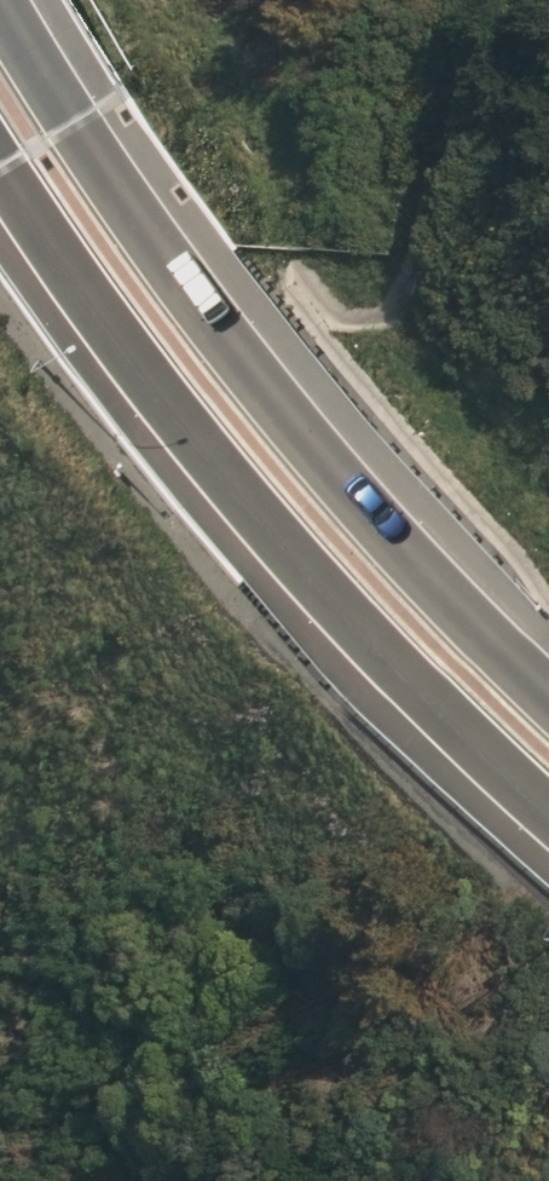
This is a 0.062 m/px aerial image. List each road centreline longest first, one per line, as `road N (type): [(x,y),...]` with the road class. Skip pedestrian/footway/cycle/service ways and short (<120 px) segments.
road 1 (secondary): [(5,0),(76,123),(246,357),(548,693)]
road 2 (secondary): [(548,806),(351,611),(228,474),(0,172)]

